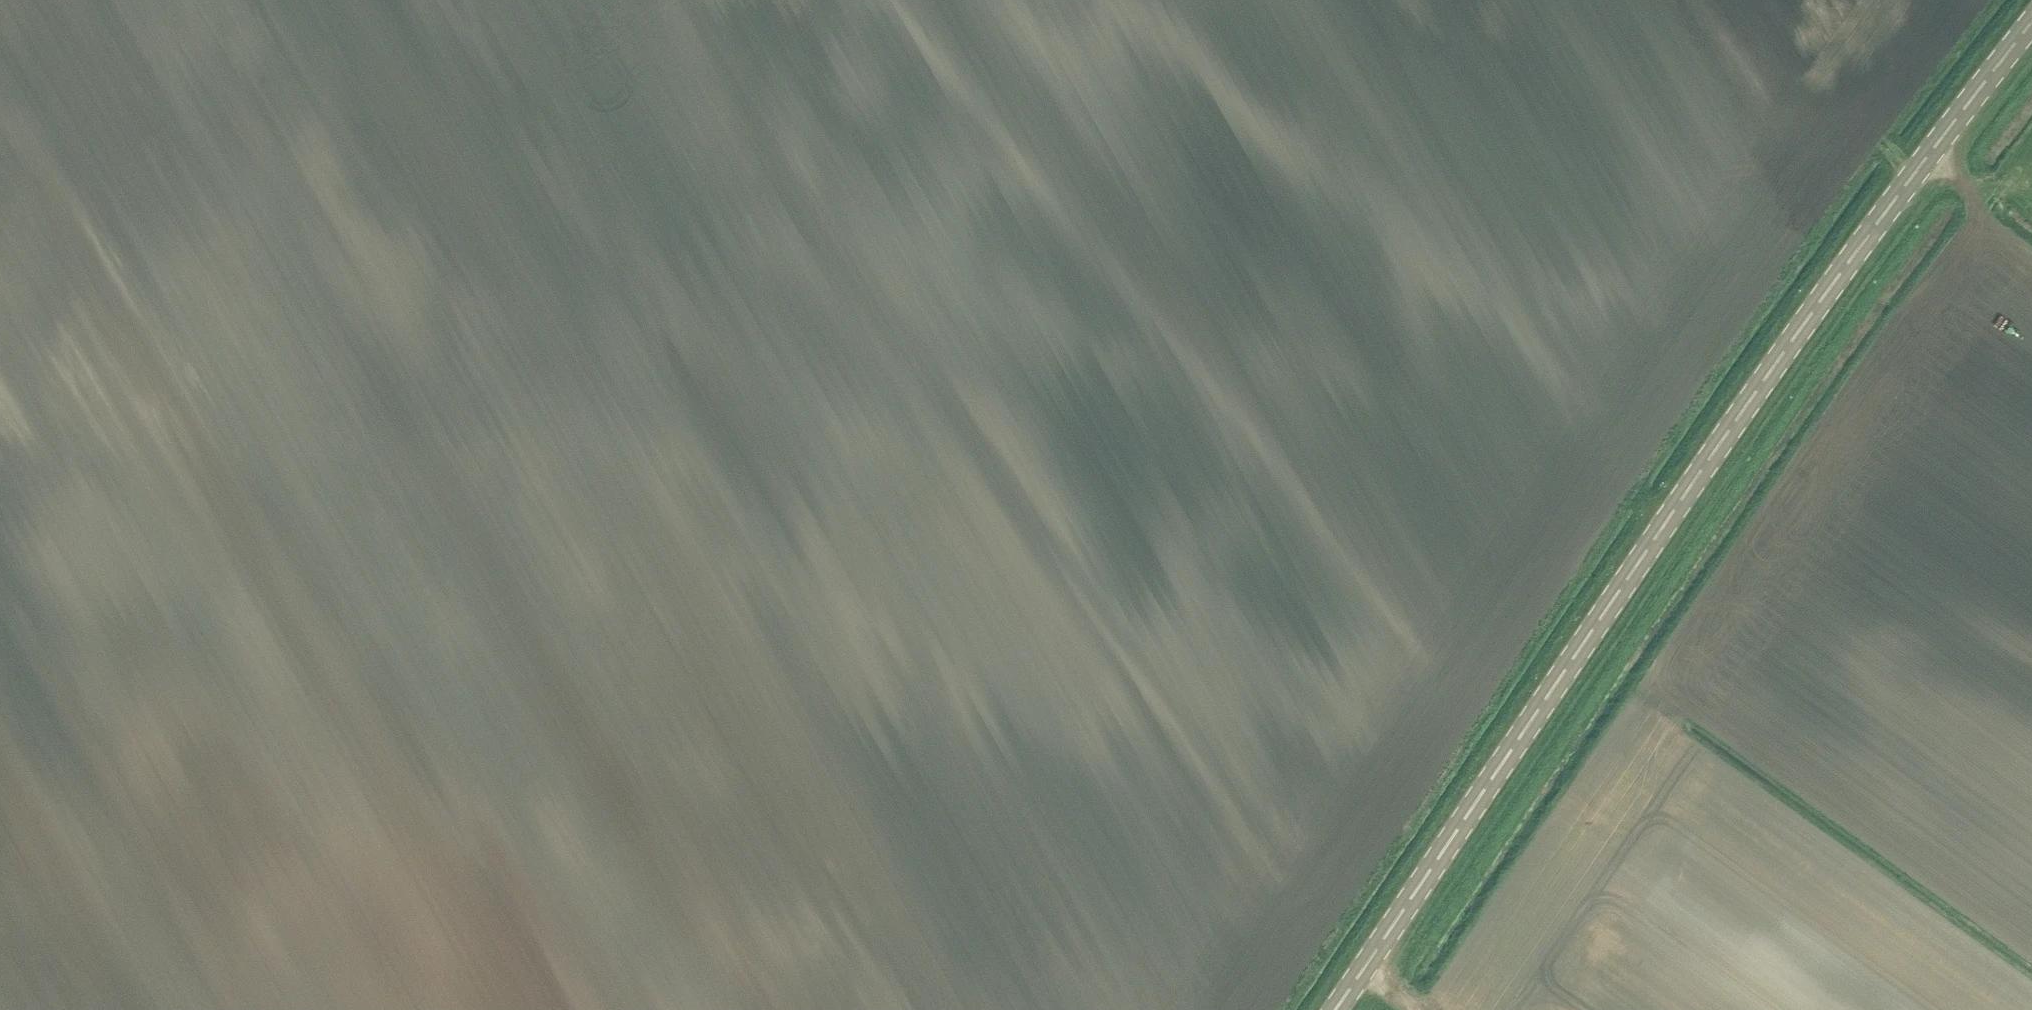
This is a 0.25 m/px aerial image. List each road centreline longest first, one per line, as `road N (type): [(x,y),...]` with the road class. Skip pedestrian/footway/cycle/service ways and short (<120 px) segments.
road 1 (secondary): [(1334,1009),(1696,478),(2031,25)]

